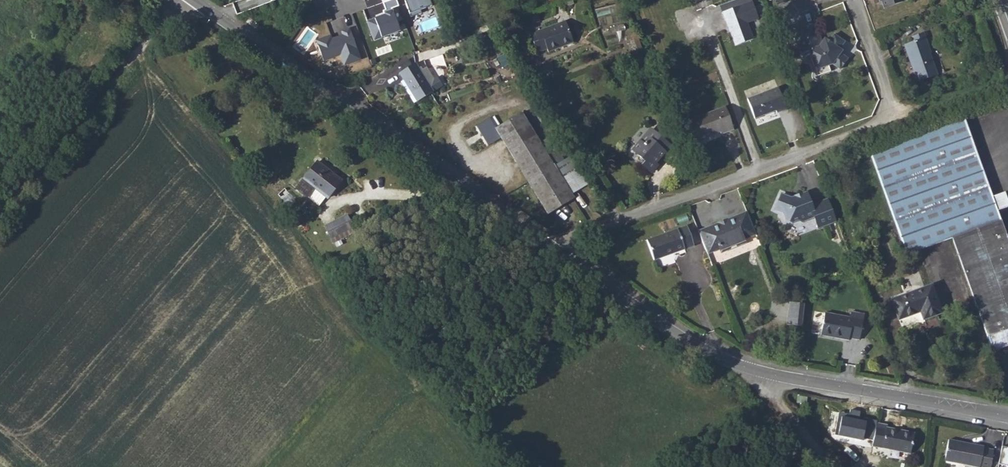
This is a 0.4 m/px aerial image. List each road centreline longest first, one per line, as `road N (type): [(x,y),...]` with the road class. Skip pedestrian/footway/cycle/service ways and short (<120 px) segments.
road 1 (unclassified): [(556,251),(690,342),(750,368),(1007,417)]
road 2 (unclassified): [(196,0),(556,251)]
road 3 (residential): [(897,119),(577,235),(556,251)]
road 4 (residential): [(897,119),(852,0)]

